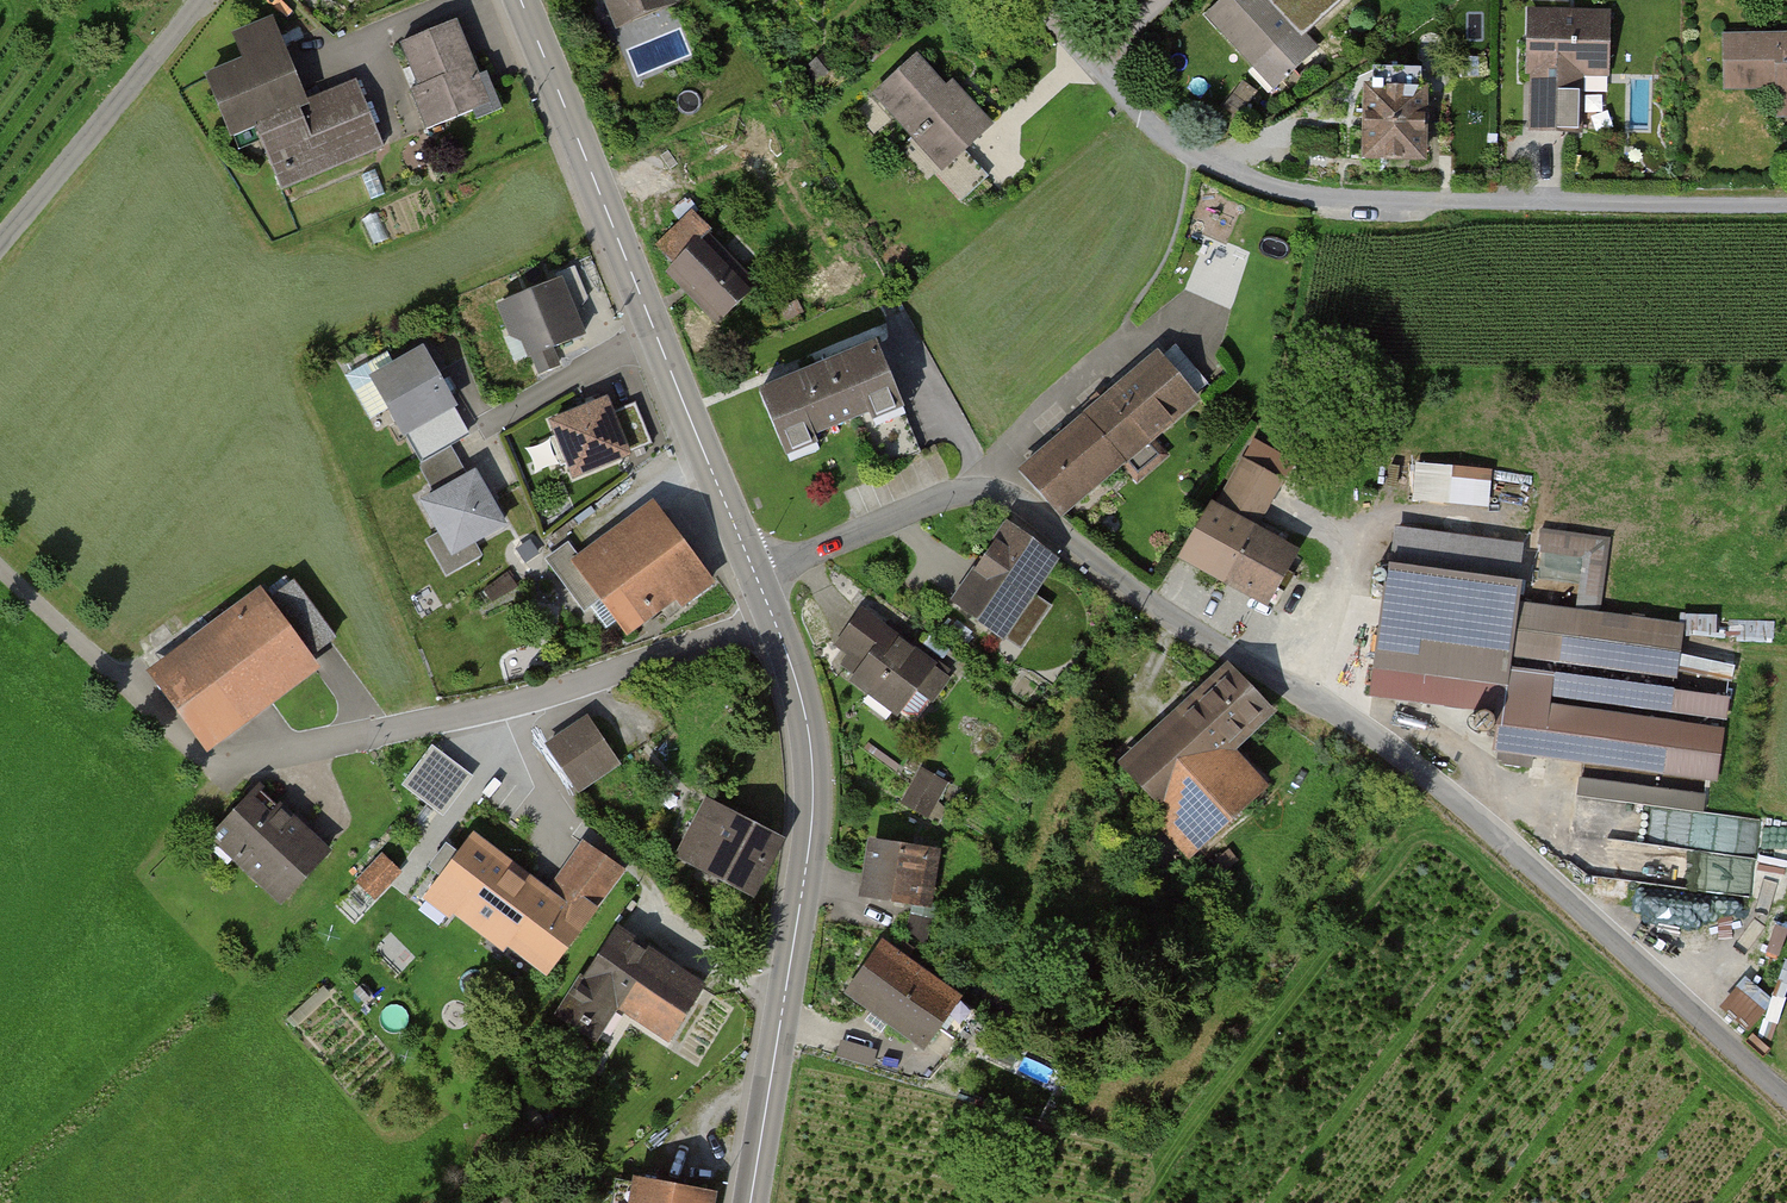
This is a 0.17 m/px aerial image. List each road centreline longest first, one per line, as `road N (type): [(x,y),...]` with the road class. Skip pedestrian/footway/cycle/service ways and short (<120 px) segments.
road 1 (residential): [(1786,1093),(1455,801),(1315,699),(1173,616),(1019,499),(984,489)]
road 2 (residential): [(1095,65),(1193,153),(1324,197),(1786,204)]
road 3 (secondary): [(521,0),(755,576)]
road 4 (residential): [(0,572),(203,760),(250,758),(516,704)]
road 5 (residential): [(516,704),(546,794),(633,872),(687,935),(763,996),(784,999)]
road 6 (secondary): [(773,617),(813,753),(813,820),(784,999)]
road 7 (unclassified): [(200,0),(0,246)]
road 8 (residential): [(984,489),(993,465),(1188,302)]
road 9 (residential): [(516,704),(773,617)]
road 10 (residential): [(755,576),(946,494),(984,489)]
road 11 (secondary): [(784,999),(751,1202)]

